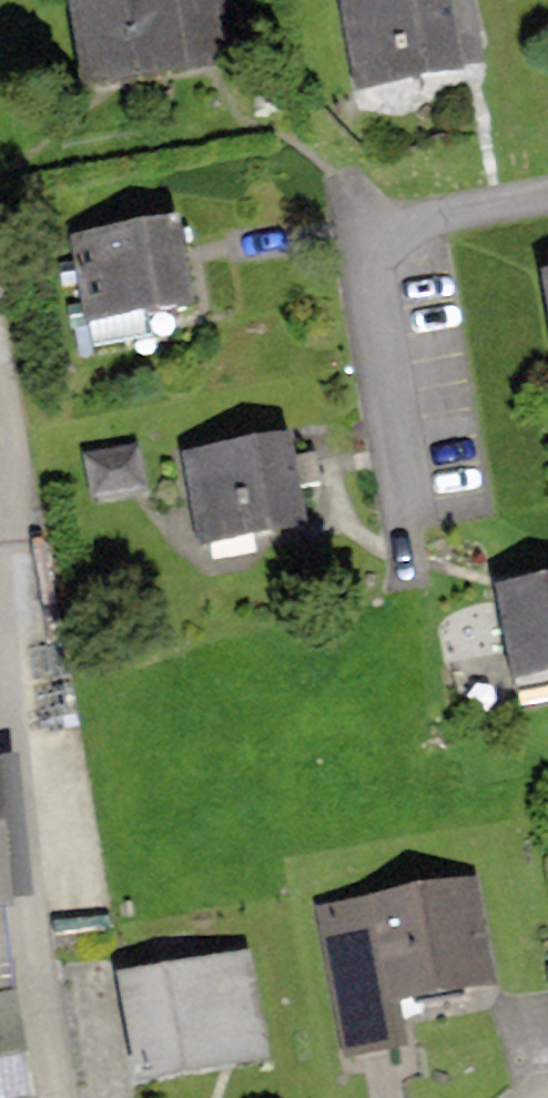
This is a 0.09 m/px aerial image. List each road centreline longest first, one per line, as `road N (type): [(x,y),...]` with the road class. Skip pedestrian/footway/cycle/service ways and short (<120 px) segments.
road 1 (residential): [(547,201),(384,227),(368,269),(409,503)]

